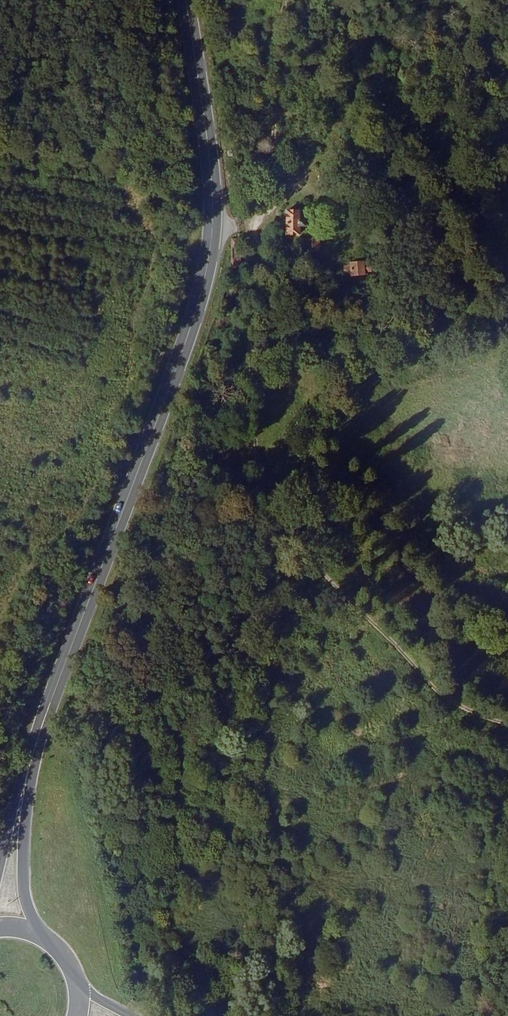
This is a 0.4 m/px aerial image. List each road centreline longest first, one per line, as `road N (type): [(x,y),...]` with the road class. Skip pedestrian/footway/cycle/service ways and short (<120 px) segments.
road 1 (track): [(288,0),(273,121),(290,179),(274,208),(285,244),(268,295),(261,415),(270,487),(333,582),(431,687),(507,730)]
road 2 (primary): [(40,734),(213,251),(212,161),(188,0)]
road 3 (primary): [(48,942),(25,884),(40,734)]
road 4 (primary): [(40,734),(0,873)]

